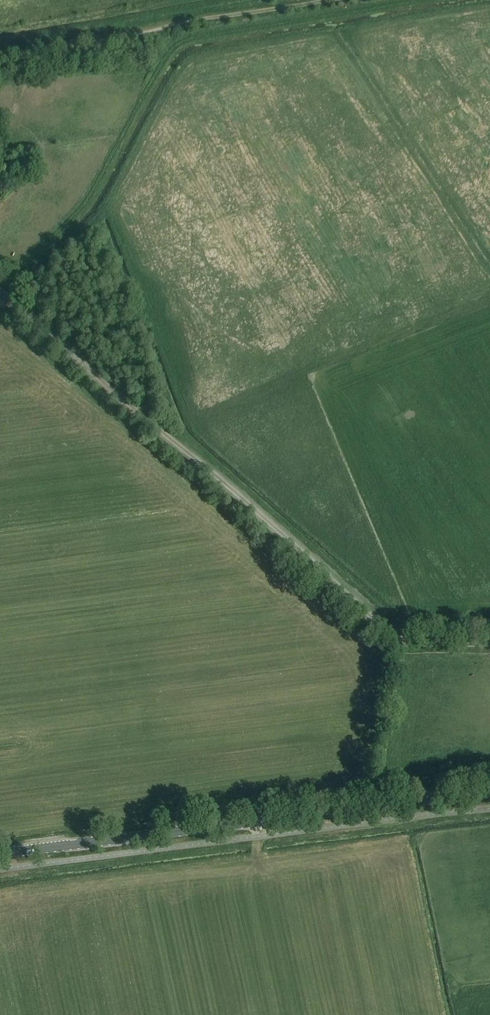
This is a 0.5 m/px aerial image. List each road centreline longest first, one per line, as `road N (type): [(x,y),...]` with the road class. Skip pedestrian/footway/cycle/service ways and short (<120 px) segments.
road 1 (track): [(489,644),(417,644),(392,635),(0,291)]
road 2 (tertiary): [(0,854),(489,792)]
road 3 (track): [(0,53),(329,0)]

